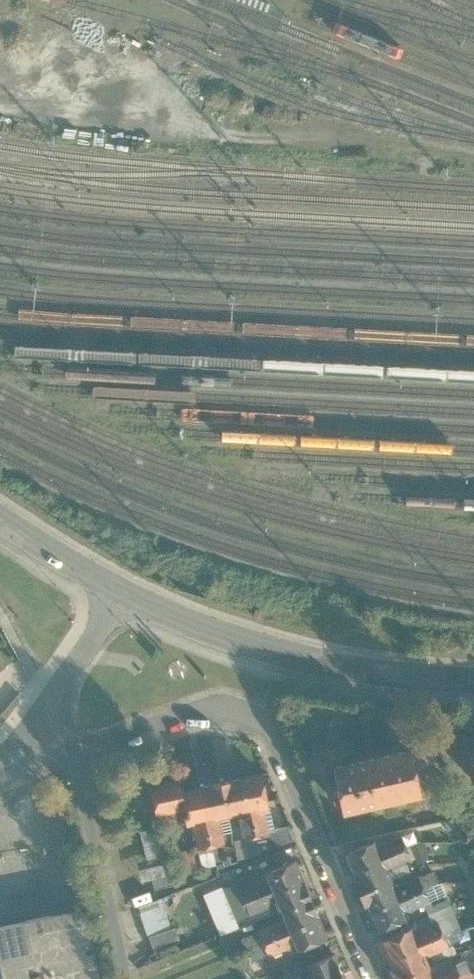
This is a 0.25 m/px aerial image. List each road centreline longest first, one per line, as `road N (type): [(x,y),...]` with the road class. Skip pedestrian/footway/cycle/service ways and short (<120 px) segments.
road 1 (residential): [(35,736),(78,749),(207,709),(257,719),(288,768),(373,978)]
road 2 (secondary): [(114,588),(202,632),(287,658),(473,680)]
road 3 (residential): [(114,588),(35,736)]
road 4 (track): [(0,103),(160,118)]
road 5 (secondary): [(0,517),(114,588)]

